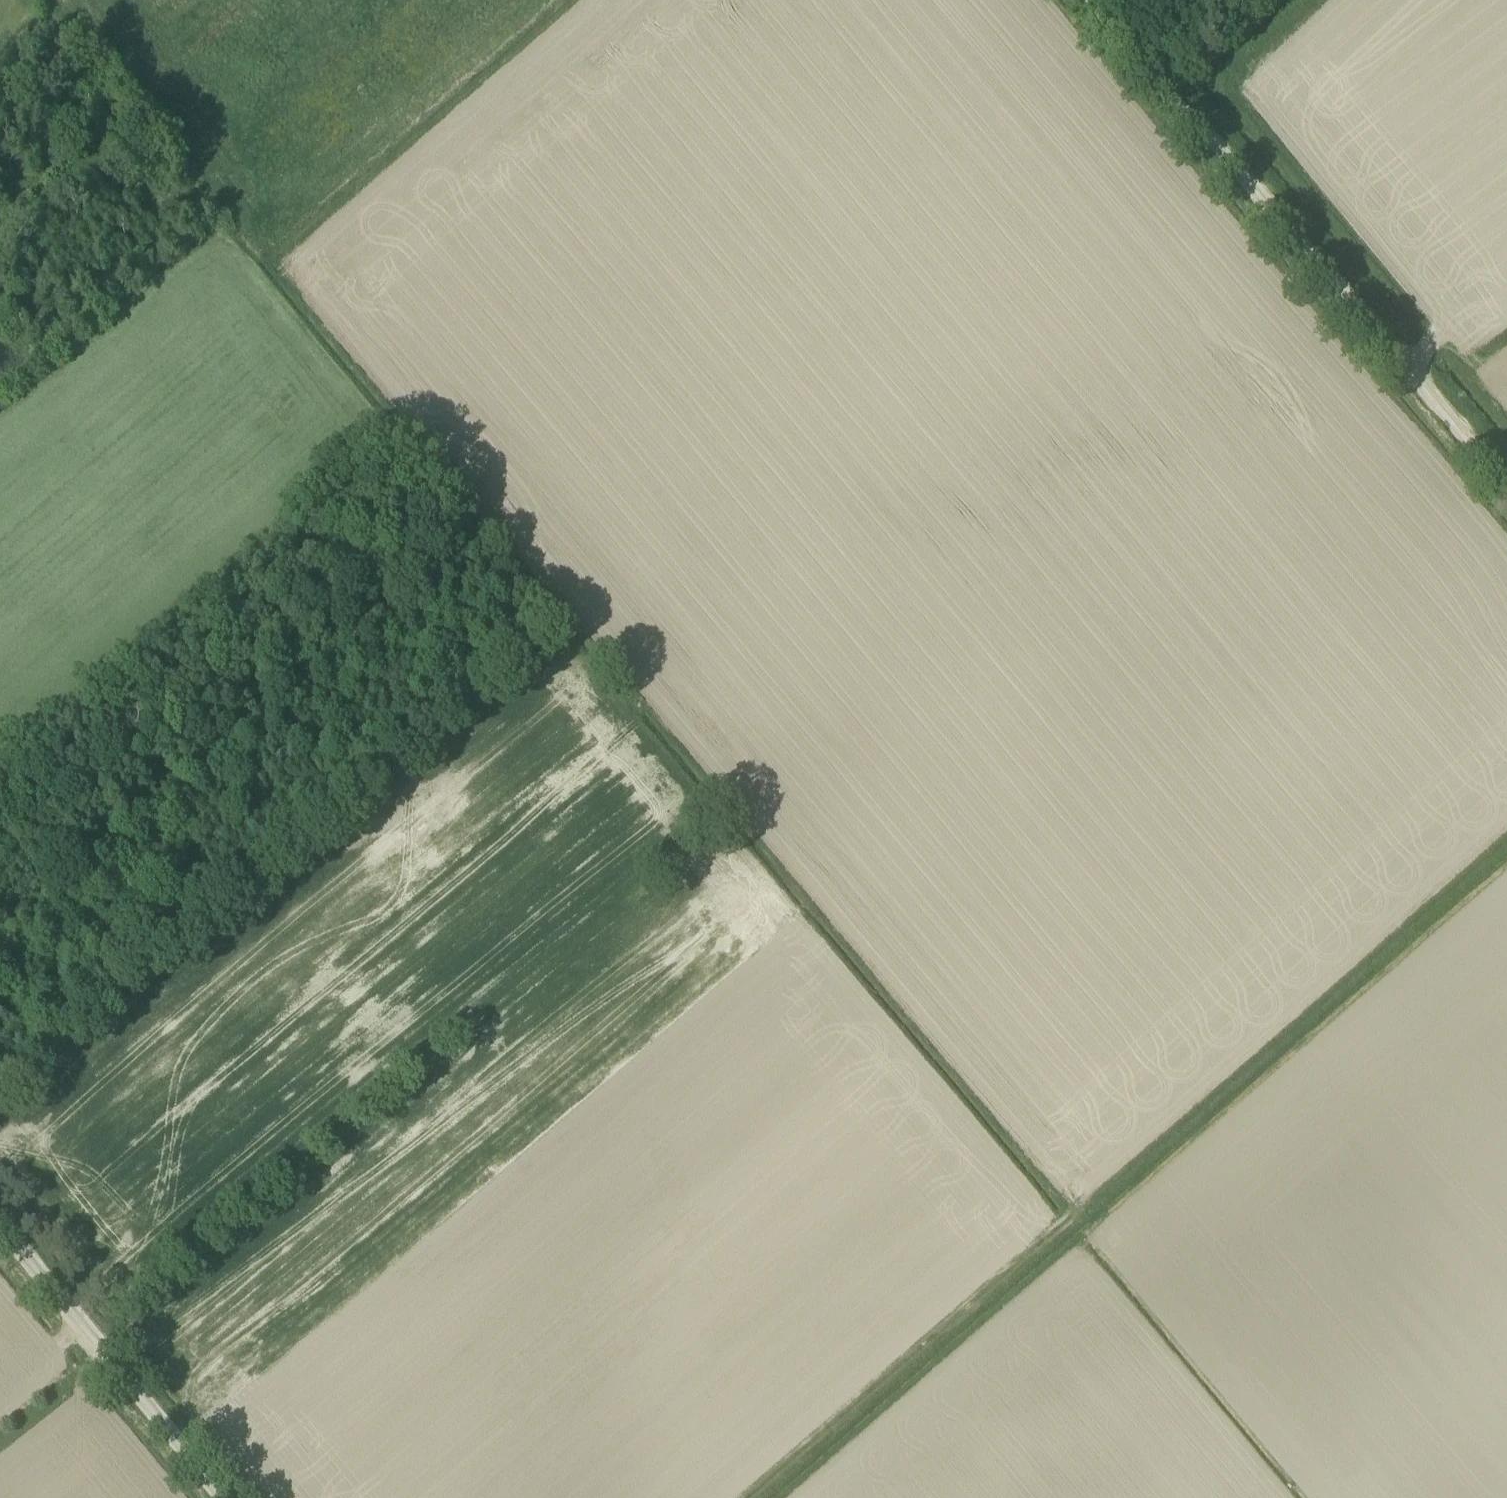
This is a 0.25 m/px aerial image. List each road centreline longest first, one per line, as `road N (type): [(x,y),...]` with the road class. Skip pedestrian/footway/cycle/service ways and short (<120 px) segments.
road 1 (track): [(1081,0),(1506,494)]
road 2 (unclassified): [(229,1497),(0,1221)]

